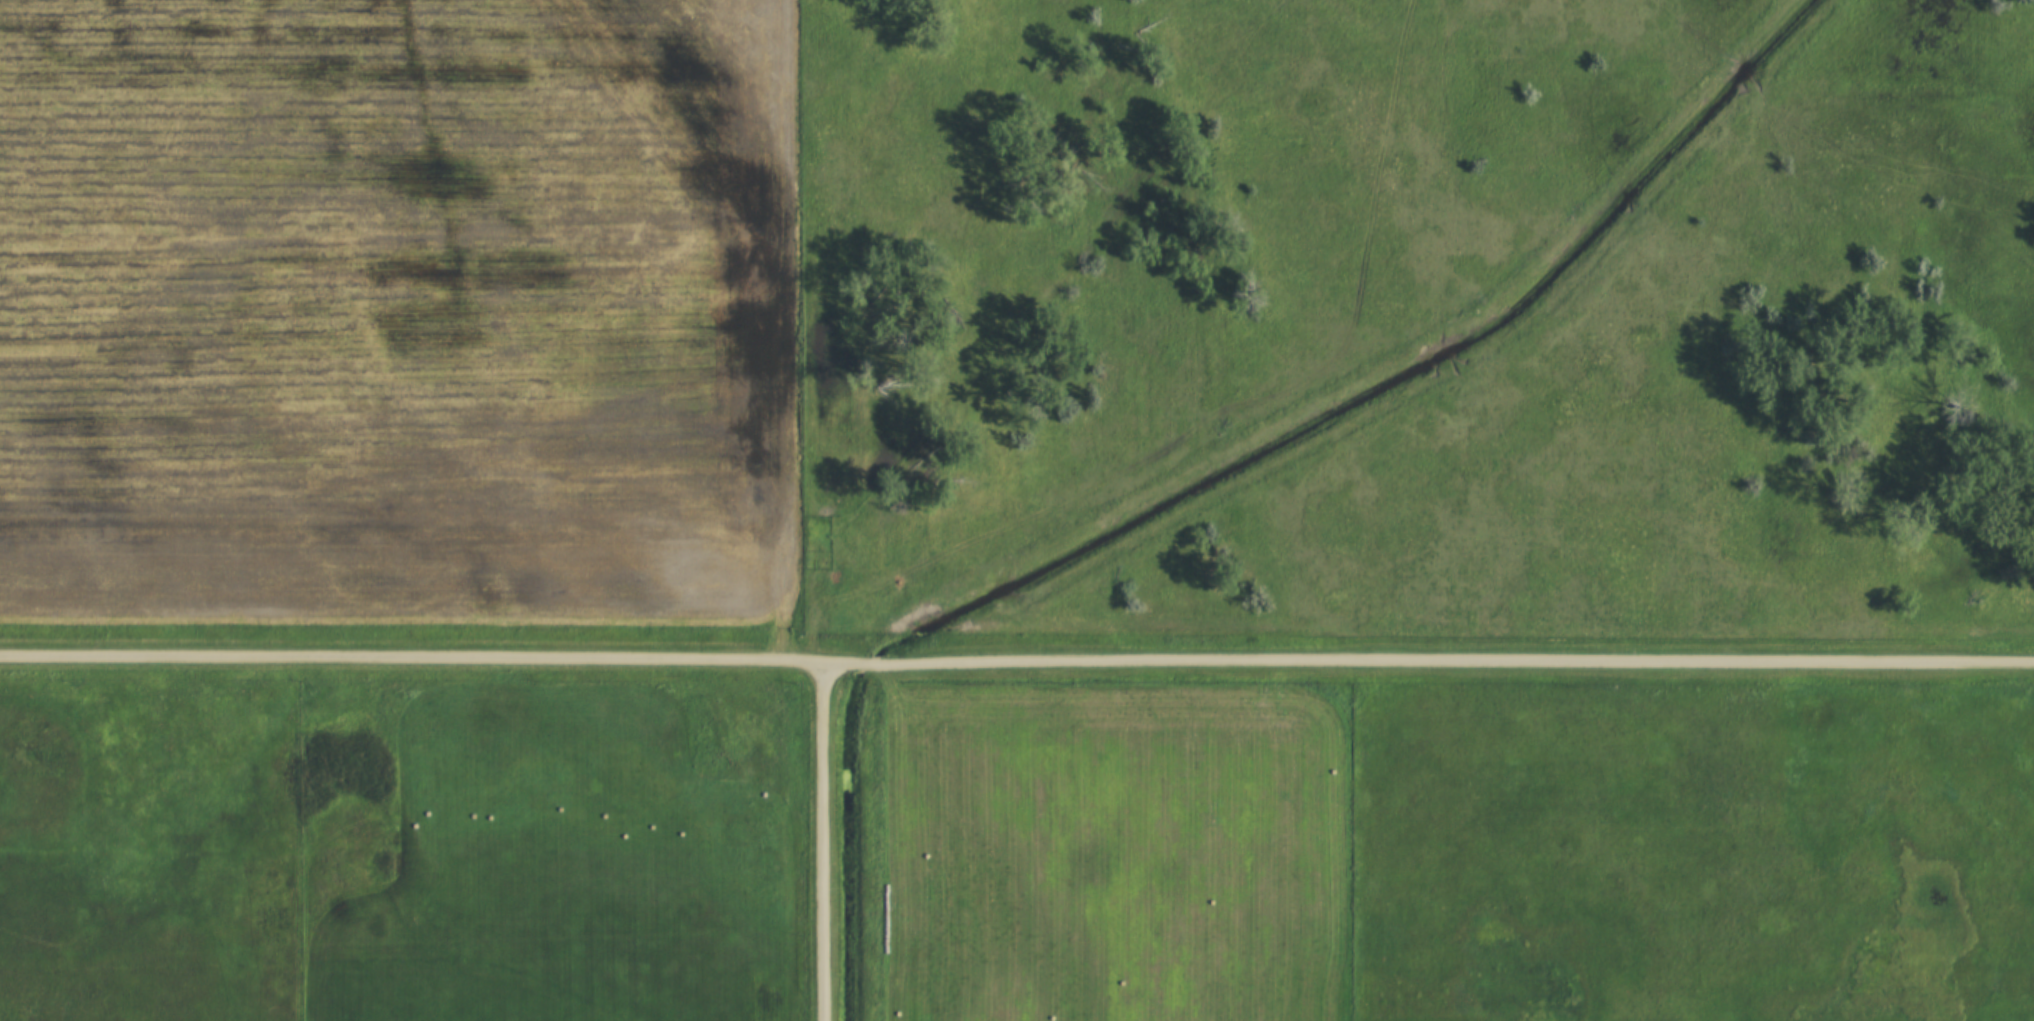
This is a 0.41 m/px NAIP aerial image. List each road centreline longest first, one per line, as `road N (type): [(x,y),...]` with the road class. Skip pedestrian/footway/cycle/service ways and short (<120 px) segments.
road 1 (residential): [(821,1020),(821,664)]

